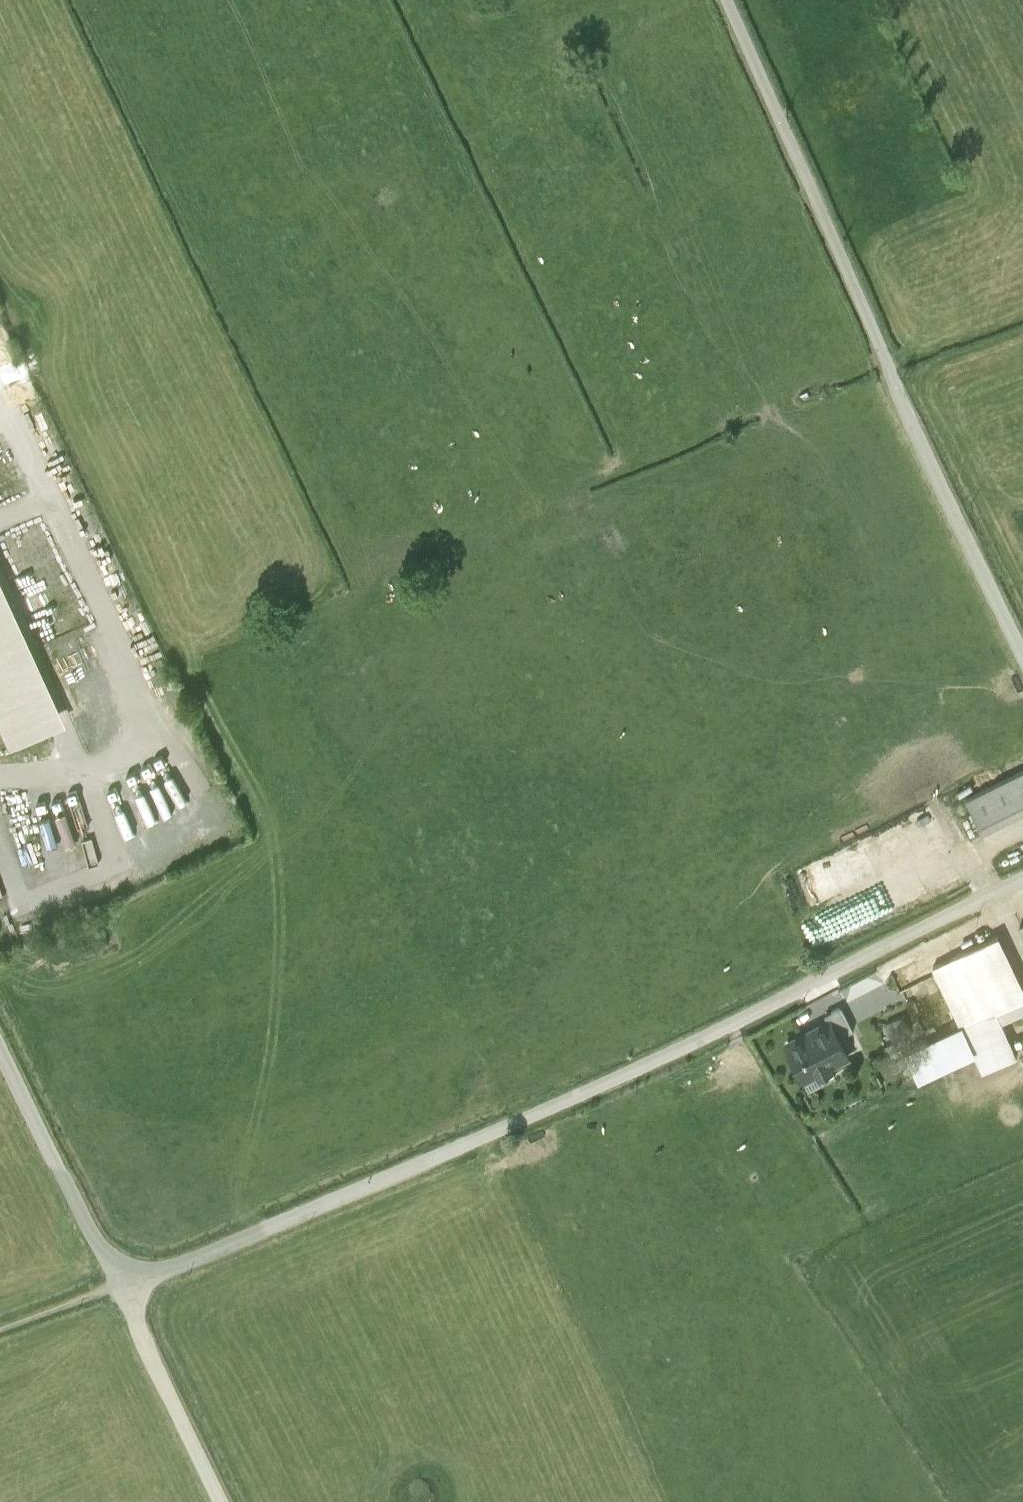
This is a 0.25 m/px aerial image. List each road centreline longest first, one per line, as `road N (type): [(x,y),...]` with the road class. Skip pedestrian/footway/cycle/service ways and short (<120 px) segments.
road 1 (track): [(219,1501),(117,1288)]
road 2 (track): [(117,1288),(0,1333)]

